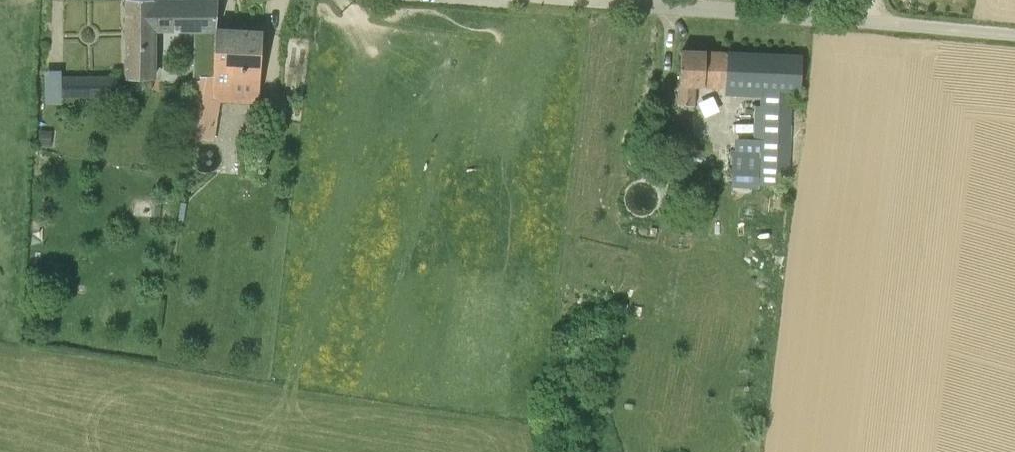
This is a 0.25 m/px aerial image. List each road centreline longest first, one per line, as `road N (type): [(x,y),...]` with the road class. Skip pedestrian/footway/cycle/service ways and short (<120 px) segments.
road 1 (unclassified): [(1014,35),(613,0)]

